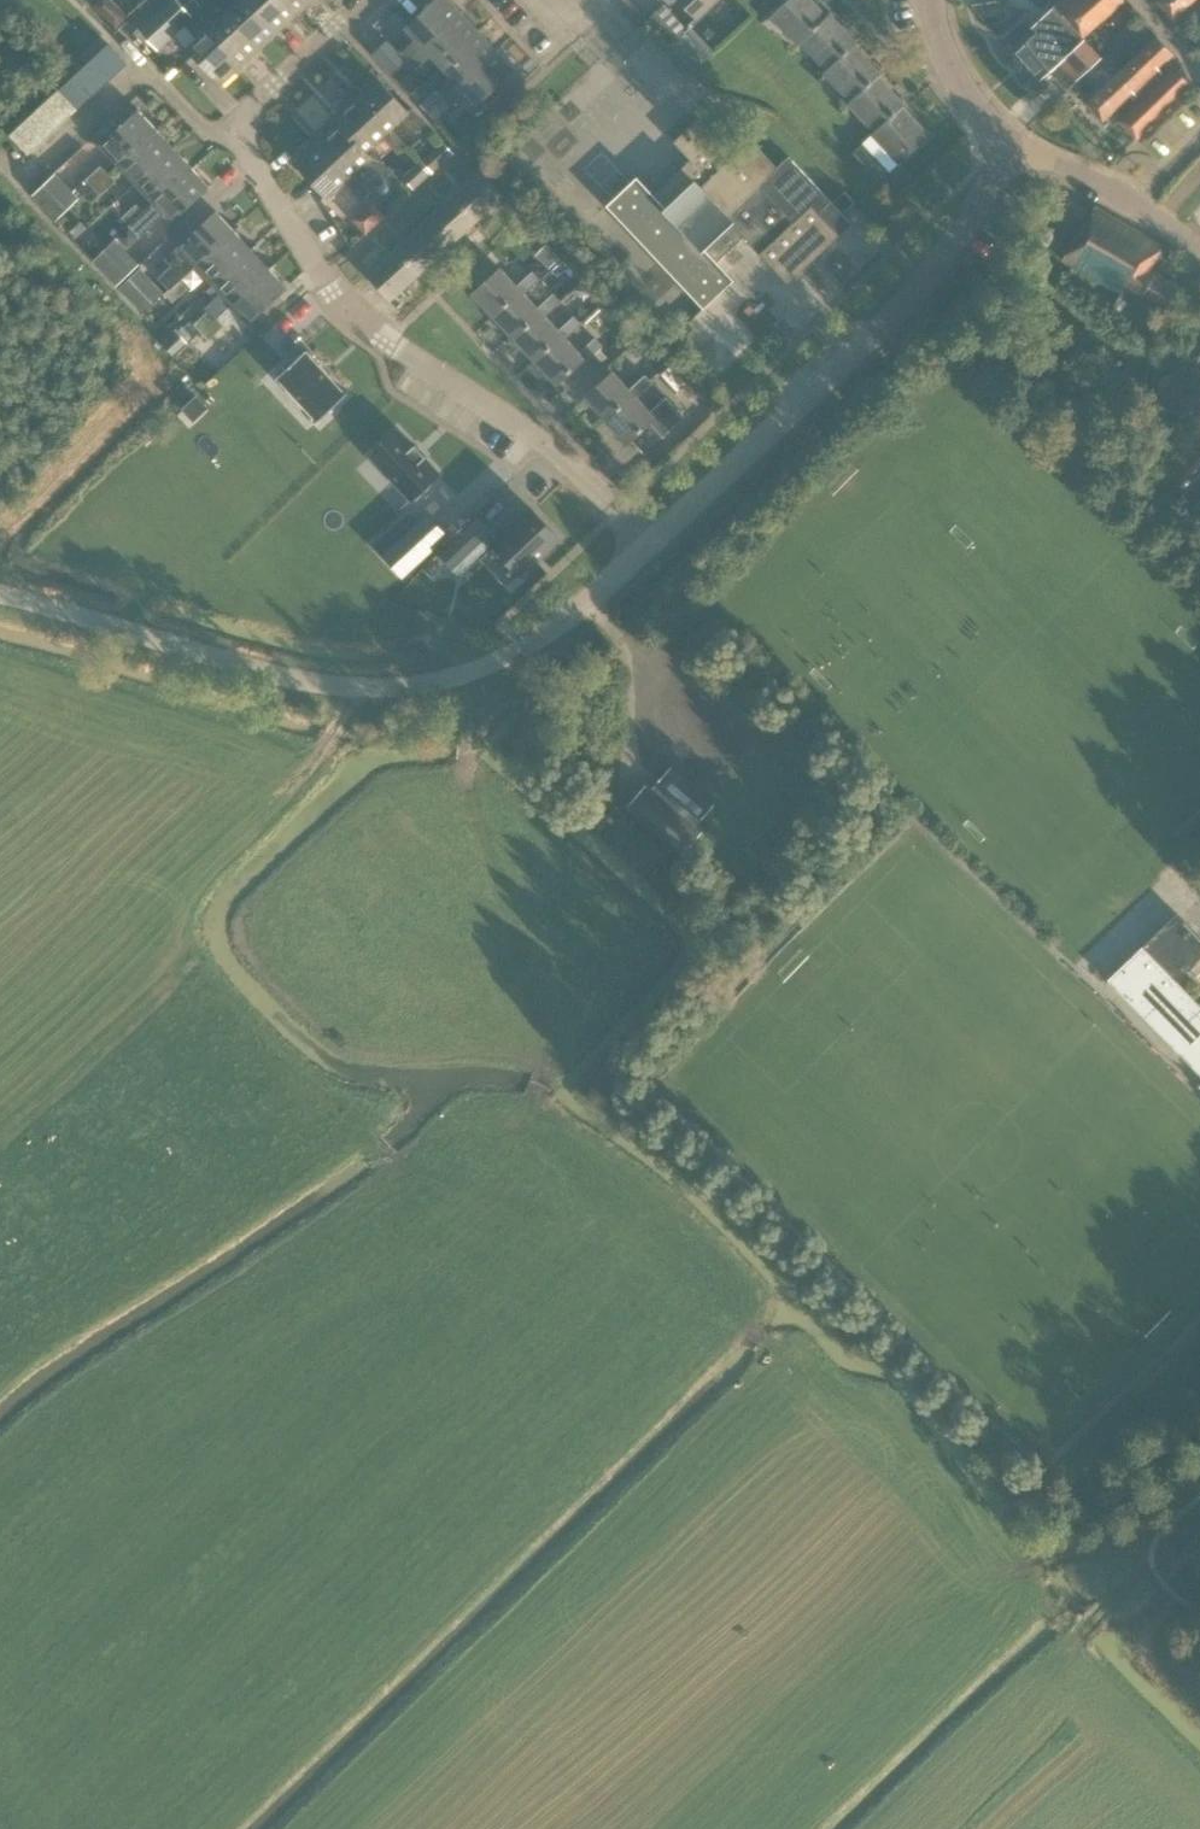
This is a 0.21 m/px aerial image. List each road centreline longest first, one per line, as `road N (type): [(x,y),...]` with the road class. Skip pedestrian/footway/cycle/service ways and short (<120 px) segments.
road 1 (unclassified): [(0,592),(300,679),(398,686),(456,677),(508,655),(653,541)]
road 2 (residential): [(653,541),(534,436),(389,341),(352,307),(252,161),(244,134)]
road 3 (unclassified): [(653,541),(899,306),(955,238),(986,187),(1000,144)]
road 4 (residential): [(244,134),(252,109),(370,0)]
road 5 (residential): [(244,134),(207,130),(162,93),(120,37)]
road 6 (track): [(1199,1527),(1164,1544),(1079,1636)]
road 7 (unclassified): [(1000,144),(940,44),(936,0)]
road 8 (residential): [(1000,144),(1138,201)]
road 9 (track): [(1164,1544),(1020,1575)]

